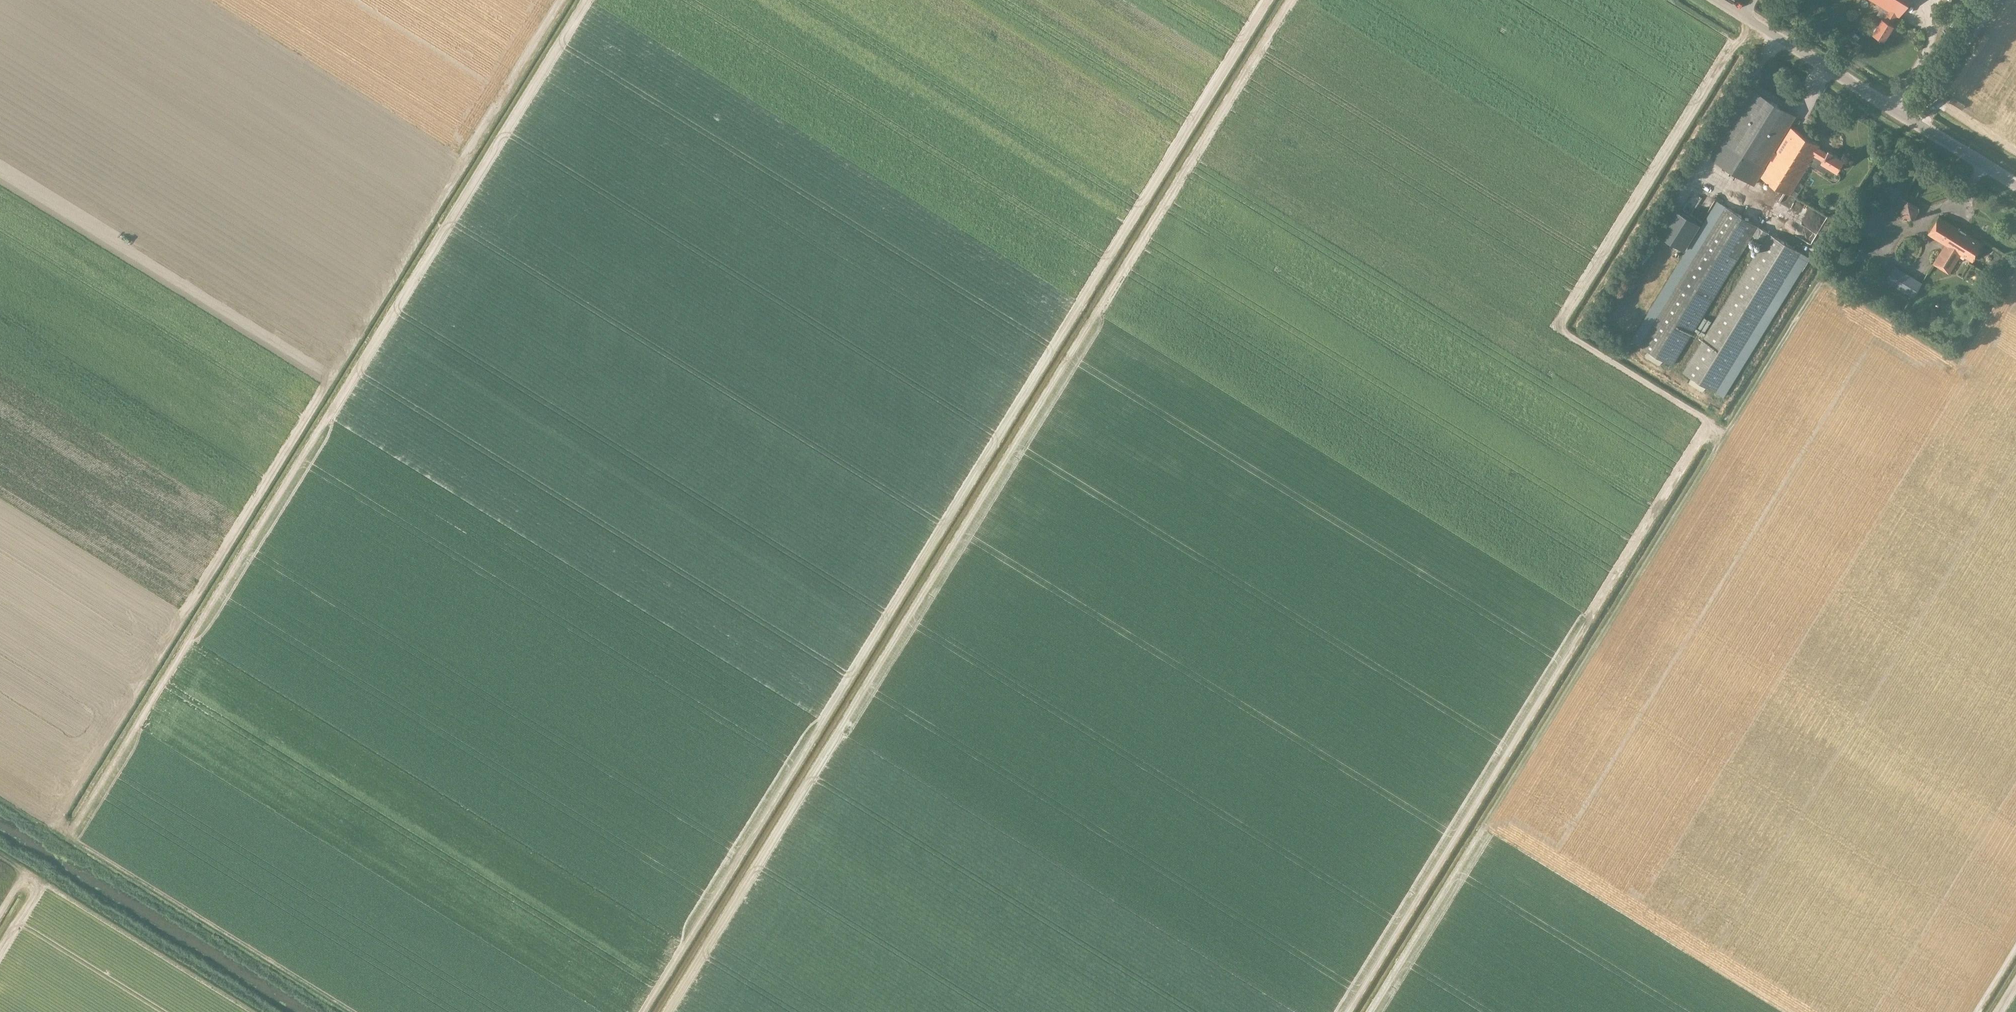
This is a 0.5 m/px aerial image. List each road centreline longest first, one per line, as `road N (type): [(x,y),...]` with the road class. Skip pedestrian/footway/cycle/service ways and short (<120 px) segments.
road 1 (unclassified): [(2015,183),(1719,0)]

